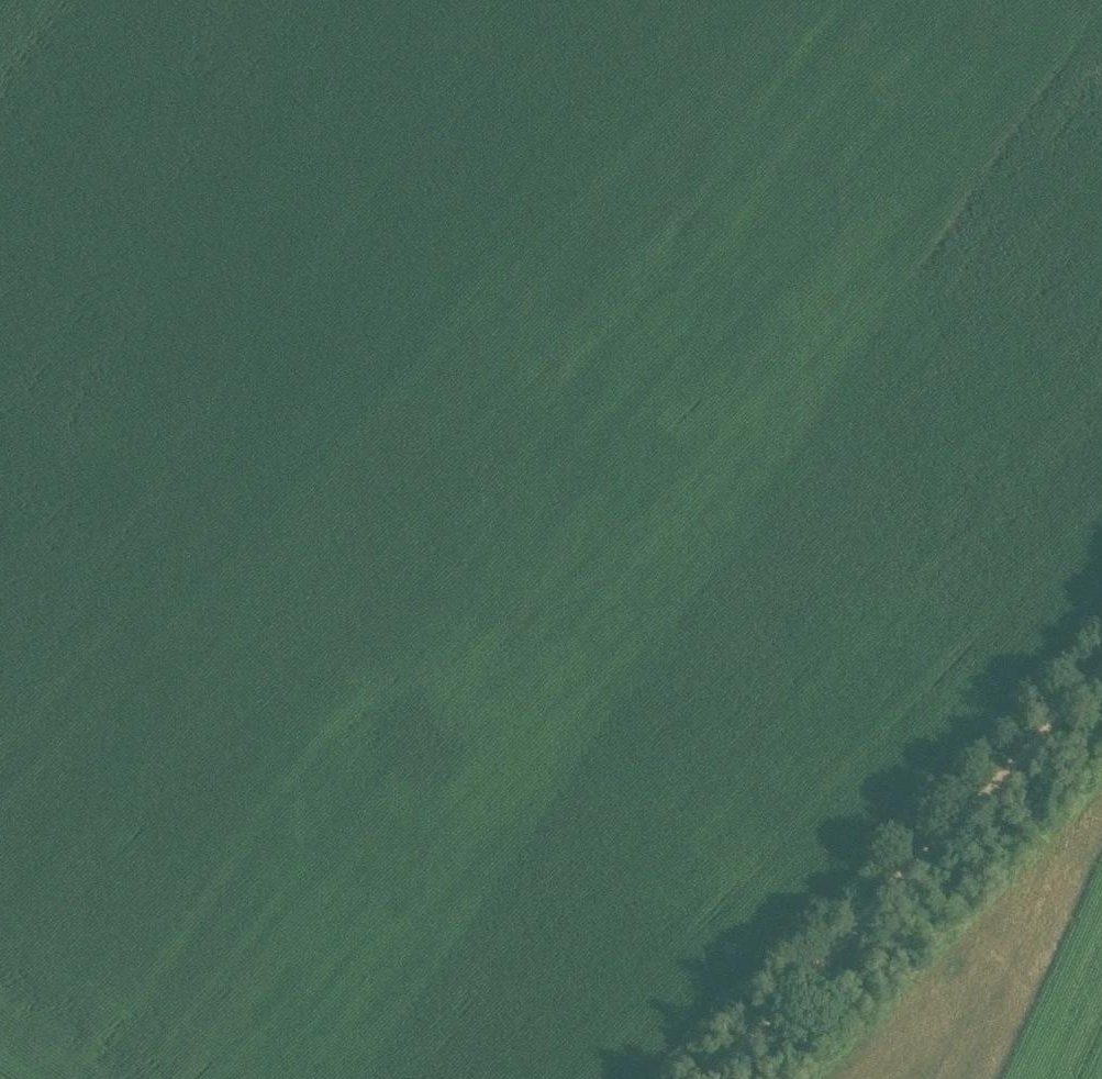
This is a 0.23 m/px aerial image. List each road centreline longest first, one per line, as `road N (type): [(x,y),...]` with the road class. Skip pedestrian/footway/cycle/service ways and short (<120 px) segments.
road 1 (track): [(715,1078),(1101,679)]

